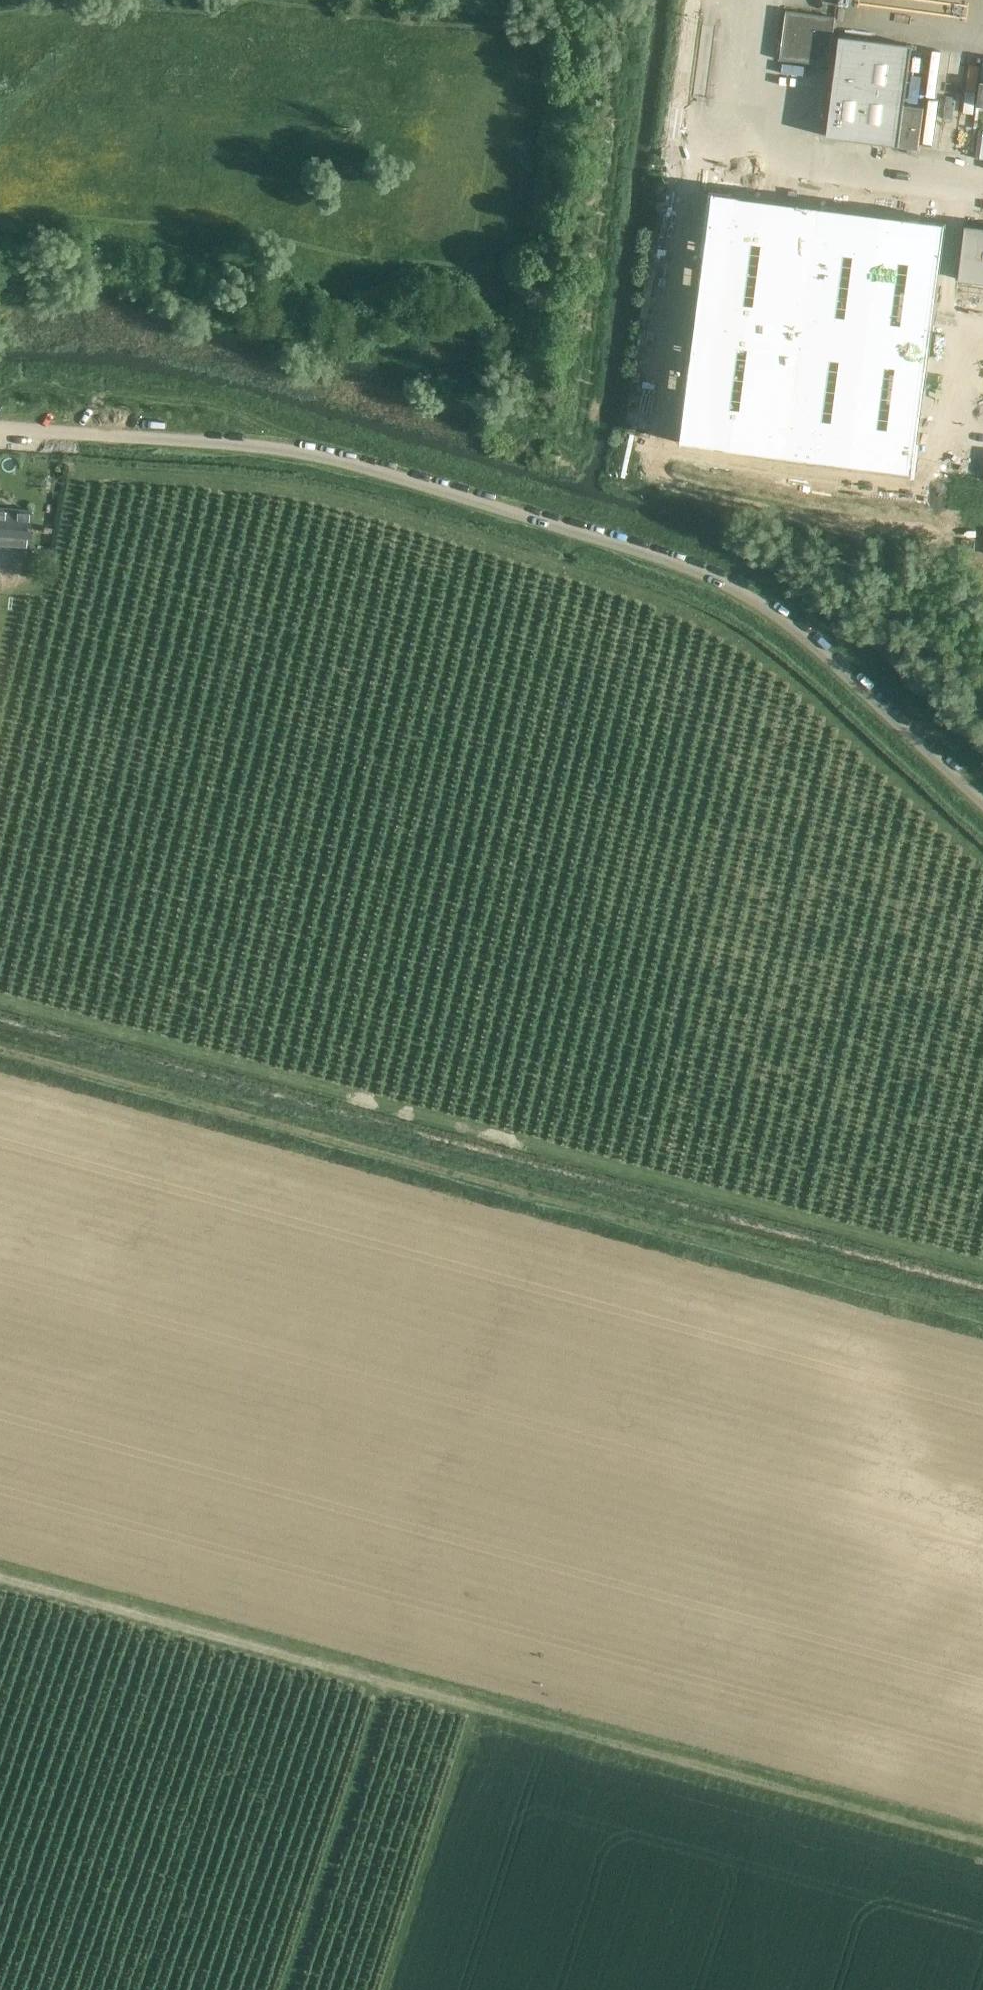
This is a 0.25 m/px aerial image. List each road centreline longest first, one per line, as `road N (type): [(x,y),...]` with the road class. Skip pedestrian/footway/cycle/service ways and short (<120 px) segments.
road 1 (track): [(982,1320),(0,1053)]
road 2 (track): [(0,1580),(982,1845)]

